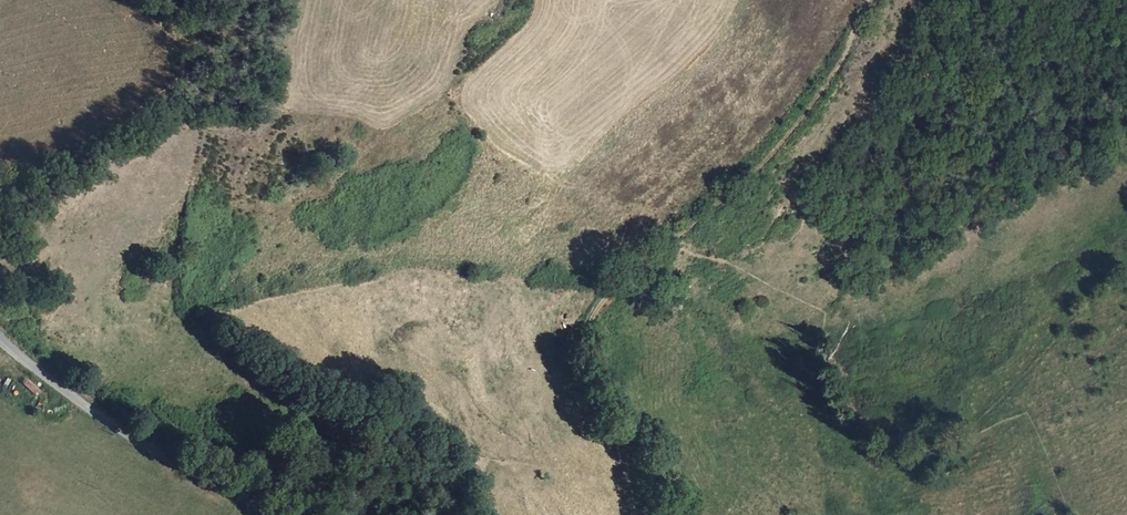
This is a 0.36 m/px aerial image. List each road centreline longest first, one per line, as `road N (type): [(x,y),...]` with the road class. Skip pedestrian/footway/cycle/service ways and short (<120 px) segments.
road 1 (track): [(662,514),(646,461),(592,367),(585,329),(603,298),(781,145),(833,73),(867,0)]
road 2 (unclassified): [(0,336),(64,397),(262,514)]

